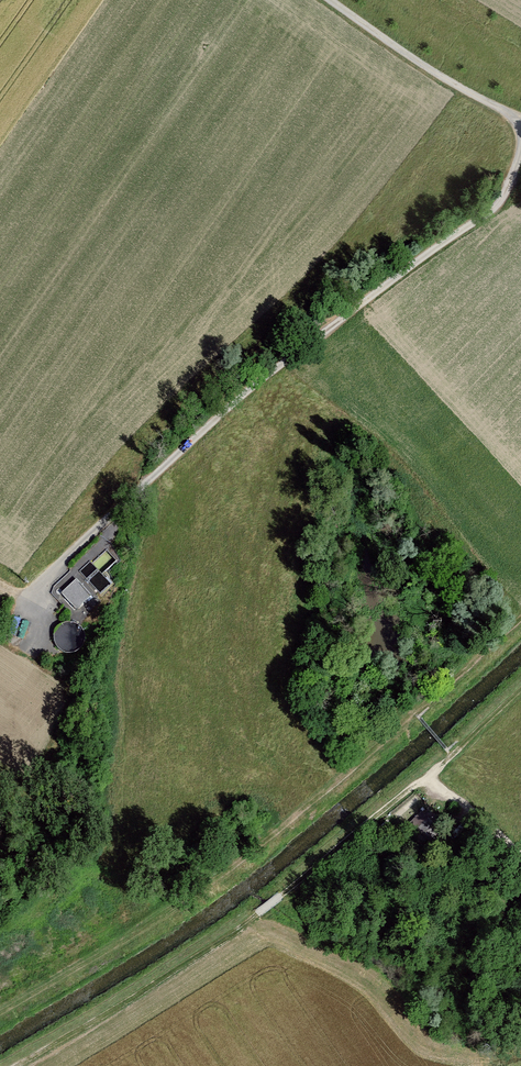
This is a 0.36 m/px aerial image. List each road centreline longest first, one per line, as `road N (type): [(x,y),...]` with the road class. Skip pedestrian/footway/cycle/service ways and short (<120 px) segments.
road 1 (track): [(520,178),(491,208),(272,366),(33,590),(37,650)]
road 2 (track): [(16,1065),(184,968),(448,753)]
road 3 (track): [(343,0),(520,116)]
road 4 (track): [(416,715),(520,620)]
road 5 (track): [(520,859),(427,775)]

